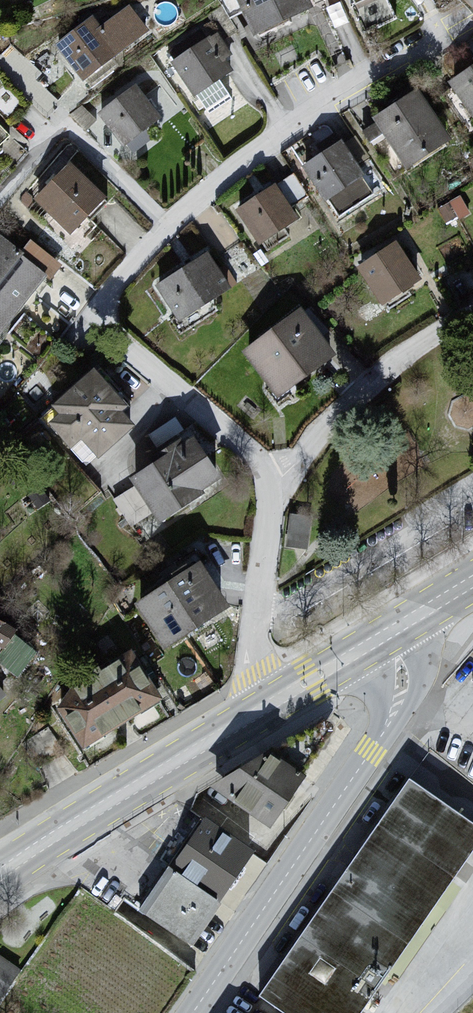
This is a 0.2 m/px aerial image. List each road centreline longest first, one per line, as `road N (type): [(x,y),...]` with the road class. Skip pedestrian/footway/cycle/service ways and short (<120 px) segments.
road 1 (residential): [(425,51),(303,121),(179,217),(110,292),(100,326),(283,477)]
road 2 (tertiary): [(193,1012),(398,704),(404,680),(387,634)]
road 3 (secondary): [(273,702),(0,875)]
road 4 (residential): [(472,495),(256,629)]
road 5 (residential): [(283,477),(365,394),(472,324)]
road 6 (residential): [(256,629),(254,578),(283,477)]
road 7 (secondary): [(387,634),(273,702)]

